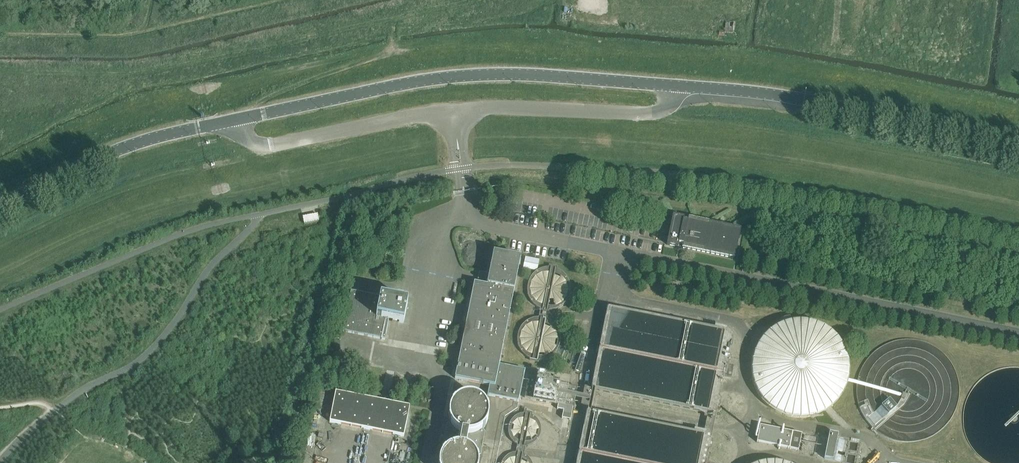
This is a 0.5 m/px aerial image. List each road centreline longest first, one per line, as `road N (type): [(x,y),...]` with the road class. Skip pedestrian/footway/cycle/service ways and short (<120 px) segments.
road 1 (unclassified): [(229,121),(268,147),(452,111),(651,114),(669,105),(676,87)]
road 2 (tertiary): [(229,121),(455,76),(676,87)]
road 3 (tertiary): [(1018,143),(791,97),(676,87)]
road 4 (tertiary): [(0,206),(140,141),(229,121)]

